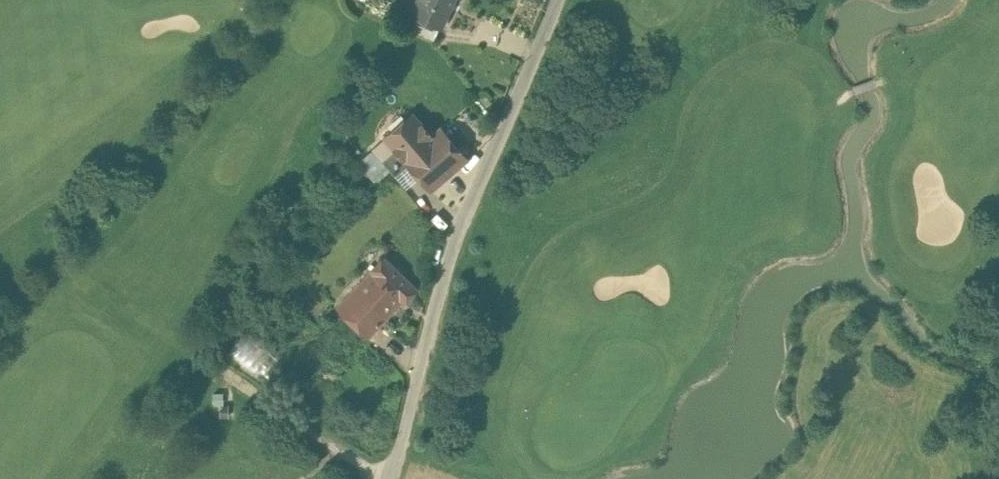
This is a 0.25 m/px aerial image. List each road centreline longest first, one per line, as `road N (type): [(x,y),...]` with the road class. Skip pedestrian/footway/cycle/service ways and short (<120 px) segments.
road 1 (residential): [(388,478),(470,208),(560,0)]

